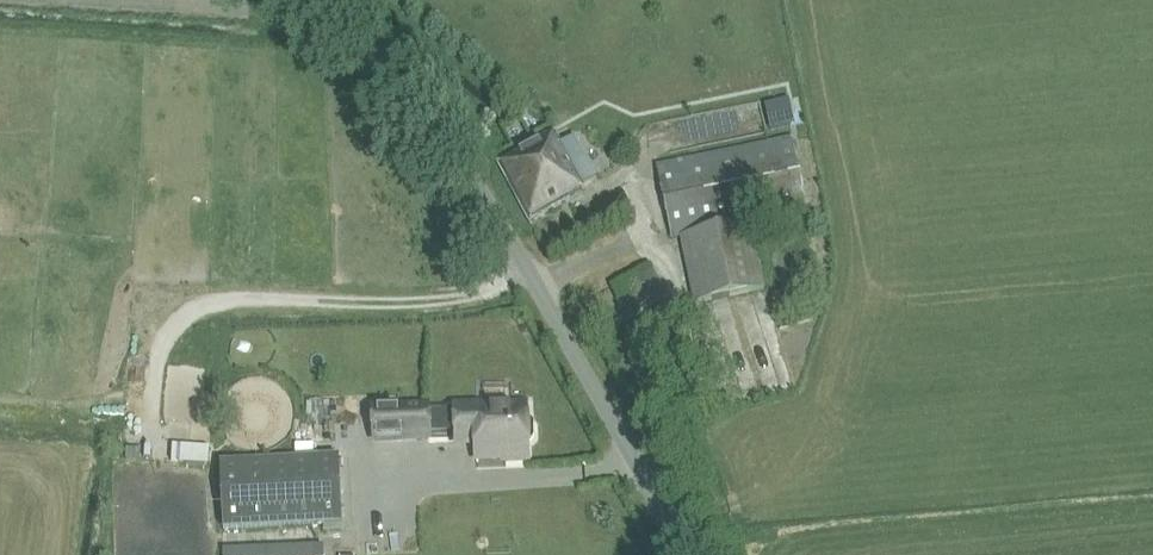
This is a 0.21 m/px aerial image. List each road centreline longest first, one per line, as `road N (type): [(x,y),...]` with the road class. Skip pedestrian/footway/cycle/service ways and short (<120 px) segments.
road 1 (unclassified): [(675,554),(665,521),(479,185),(311,0)]
road 2 (track): [(812,0),(853,212),(845,333),(797,446),(757,488),(665,521)]

